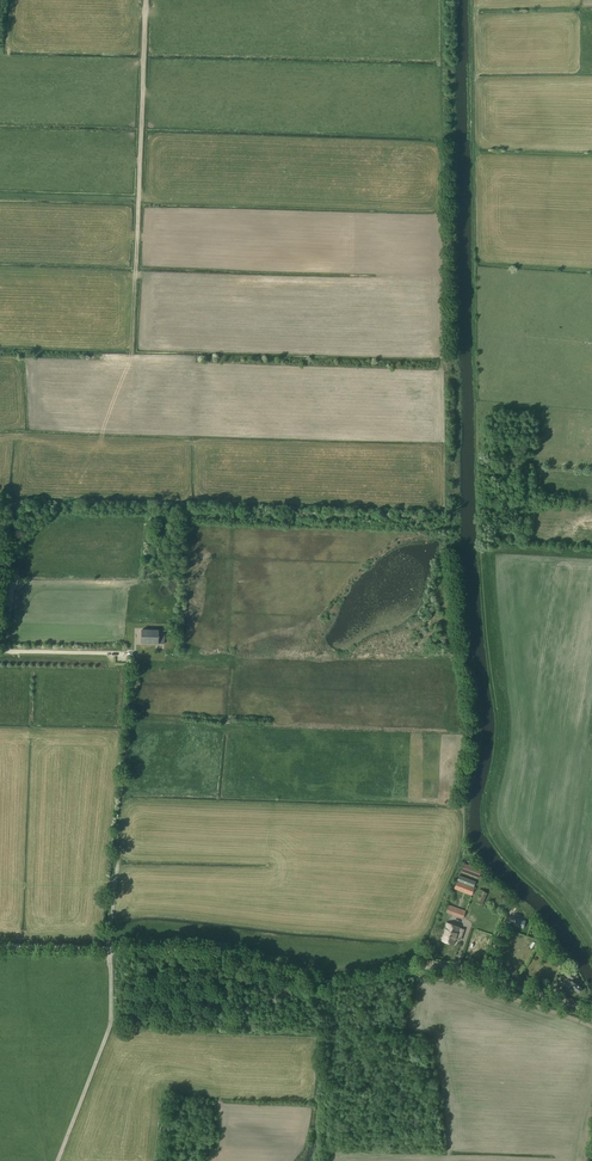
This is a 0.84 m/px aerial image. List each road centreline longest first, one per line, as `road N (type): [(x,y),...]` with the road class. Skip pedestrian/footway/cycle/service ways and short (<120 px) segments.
road 1 (track): [(433,966),(322,982),(207,952),(0,945)]
road 2 (track): [(112,948),(106,1034),(58,1160)]
road 3 (unclassified): [(591,1014),(433,966)]
road 4 (track): [(0,648),(142,650)]

